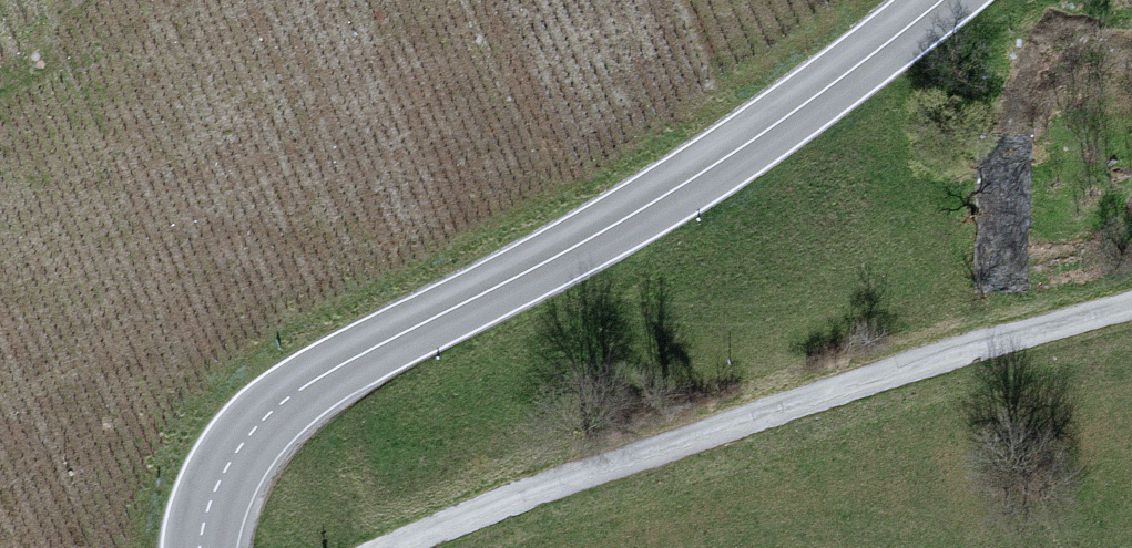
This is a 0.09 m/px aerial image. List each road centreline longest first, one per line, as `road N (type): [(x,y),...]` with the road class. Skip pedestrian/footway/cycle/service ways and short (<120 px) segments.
road 1 (secondary): [(201,547),(236,446),(274,410),(336,366),(674,191),(943,0)]
road 2 (residential): [(400,547),(868,386),(1131,314)]

